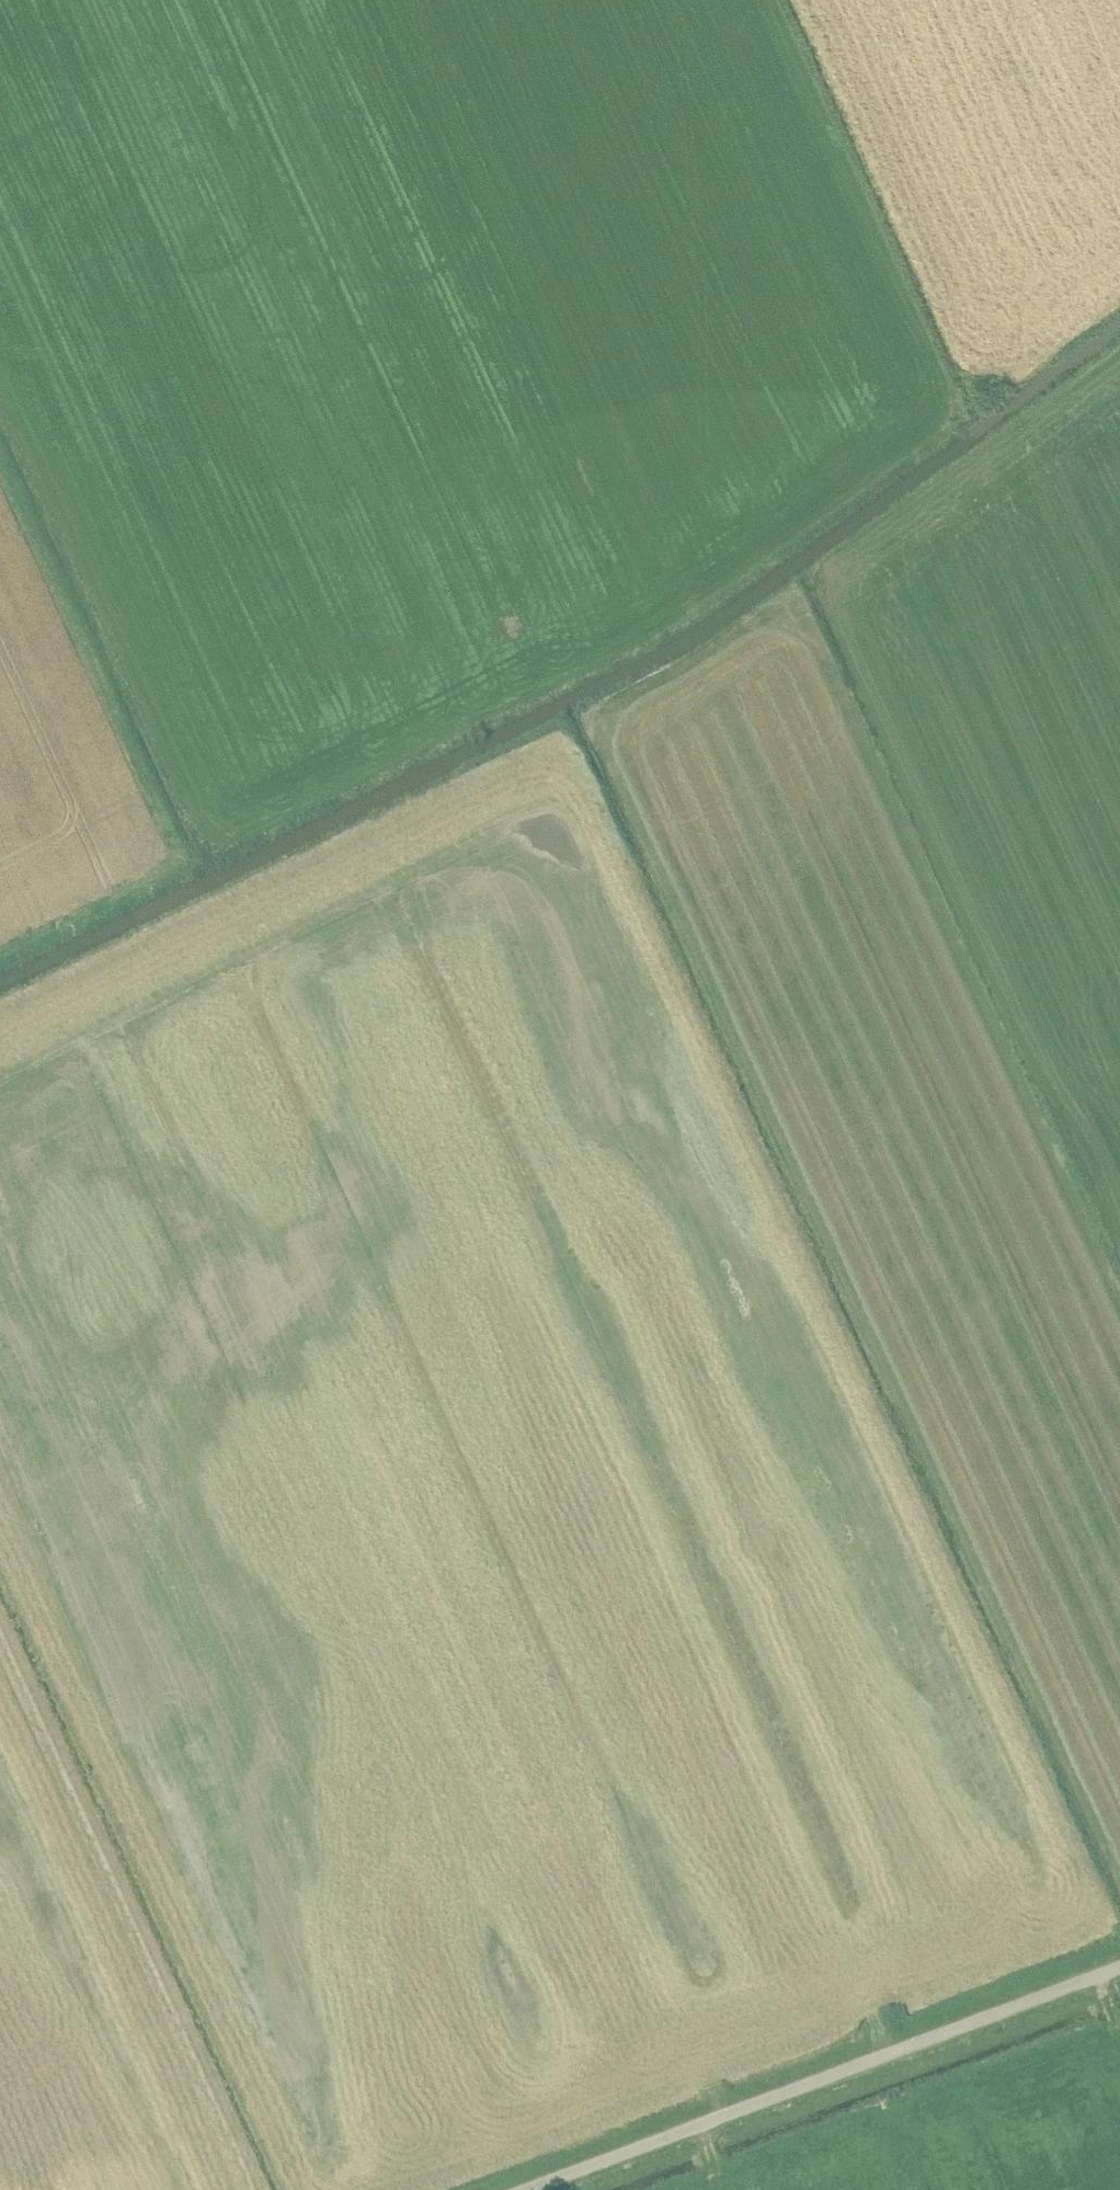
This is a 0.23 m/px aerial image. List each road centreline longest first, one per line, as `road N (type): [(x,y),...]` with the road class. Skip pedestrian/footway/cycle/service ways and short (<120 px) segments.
road 1 (unclassified): [(538,2189),(1119,1969)]

